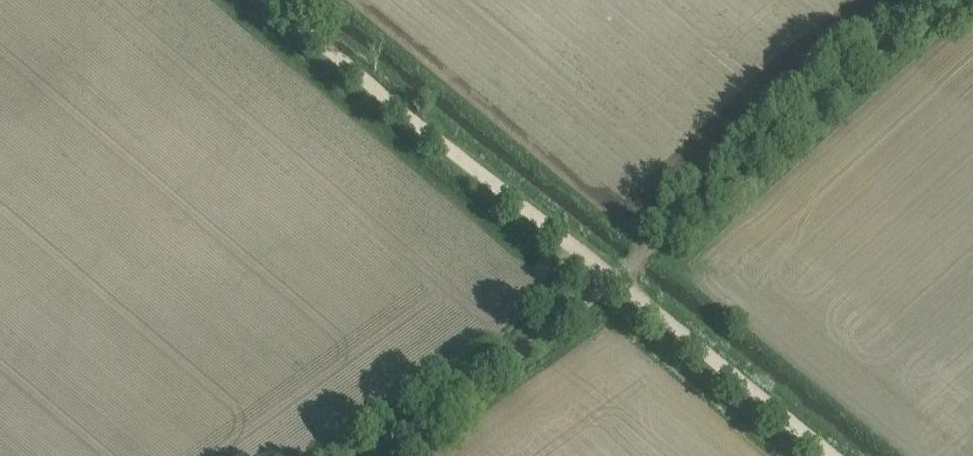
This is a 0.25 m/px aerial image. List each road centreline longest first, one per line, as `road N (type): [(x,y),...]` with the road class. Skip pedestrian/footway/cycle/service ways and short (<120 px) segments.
road 1 (track): [(613,282),(269,0)]
road 2 (track): [(613,282),(932,0)]
road 3 (track): [(370,455),(613,282)]
road 4 (track): [(613,282),(830,455)]

